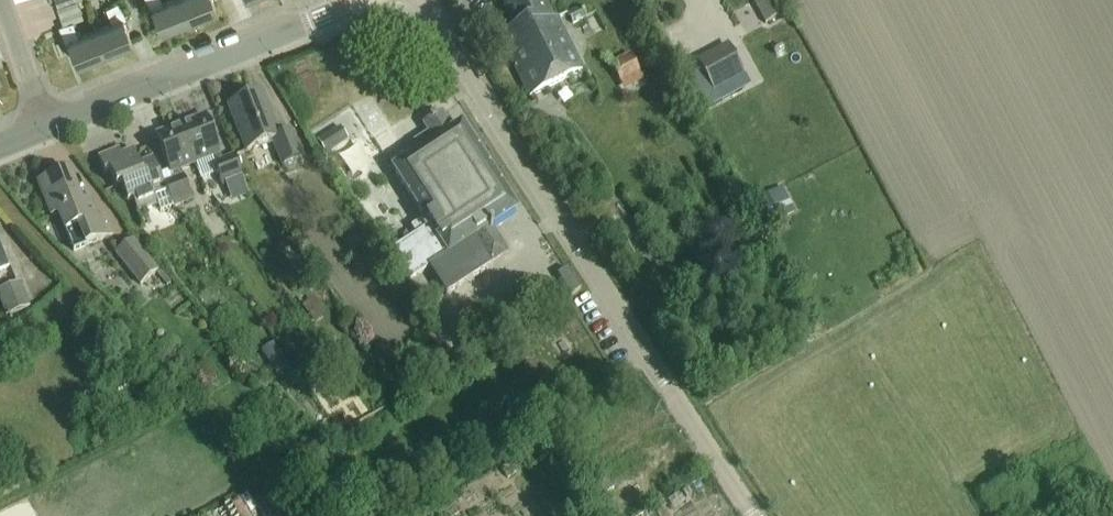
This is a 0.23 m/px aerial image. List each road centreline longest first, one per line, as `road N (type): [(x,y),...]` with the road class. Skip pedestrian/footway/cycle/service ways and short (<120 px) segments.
road 1 (unclassified): [(754,511),(420,0)]
road 2 (tertiary): [(46,126),(362,0)]
road 3 (residential): [(46,126),(3,0)]

